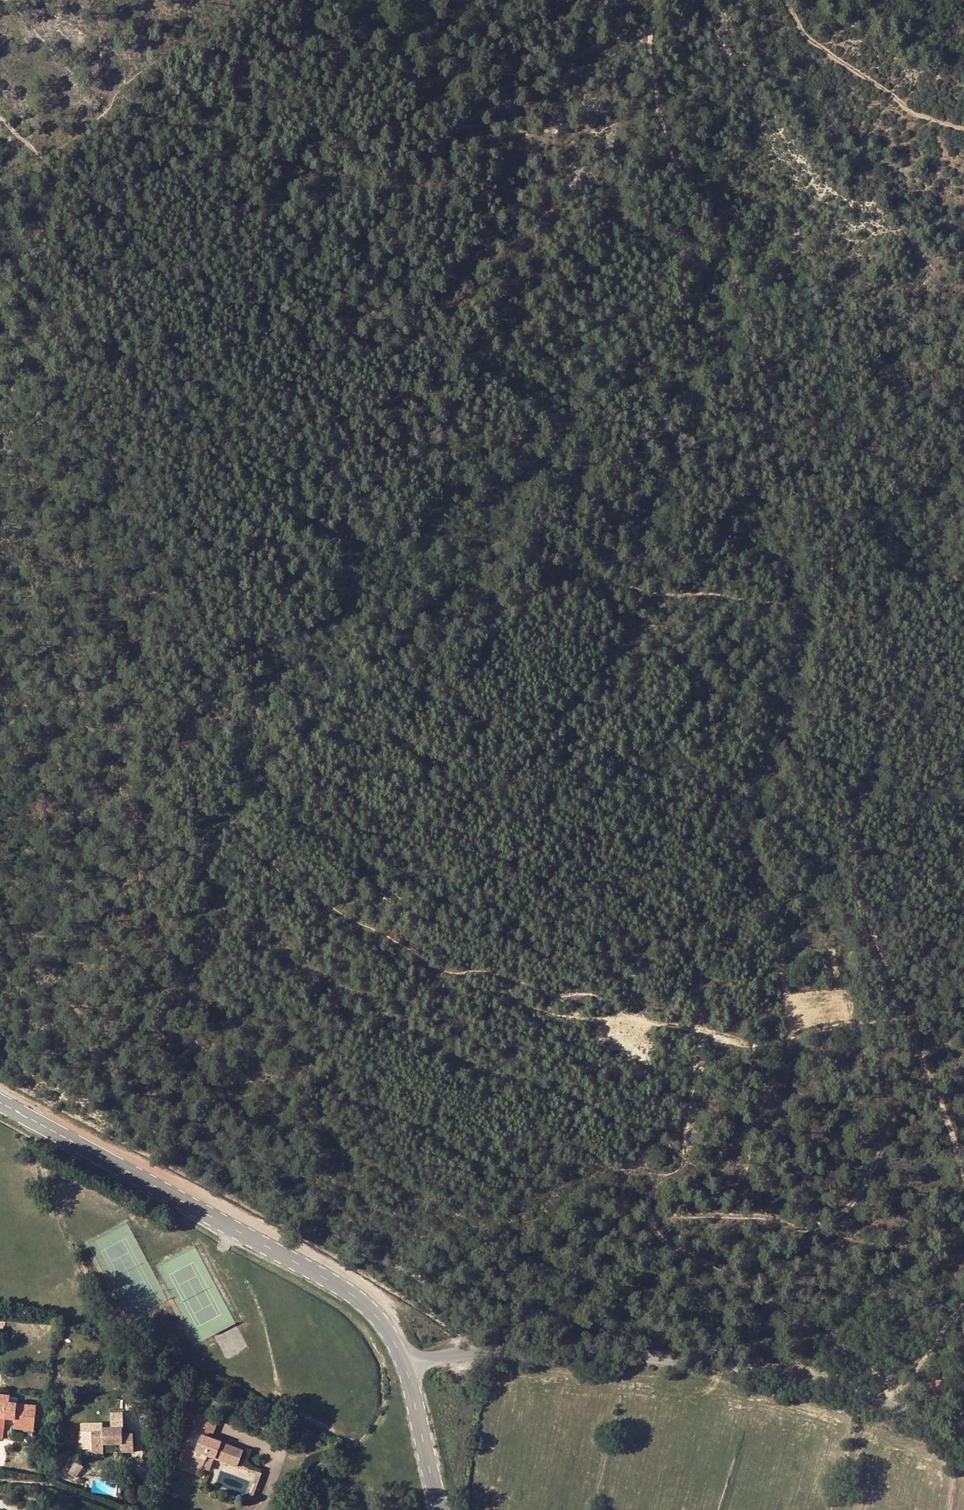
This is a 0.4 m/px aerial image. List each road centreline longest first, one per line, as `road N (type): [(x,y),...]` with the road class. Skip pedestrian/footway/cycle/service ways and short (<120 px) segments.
road 1 (unclassified): [(963,1436),(893,1403),(749,1364),(471,1353),(405,1365)]
road 2 (tertiary): [(0,1102),(324,1275),(385,1326),(405,1365)]
road 3 (tertiary): [(405,1365),(445,1509)]

